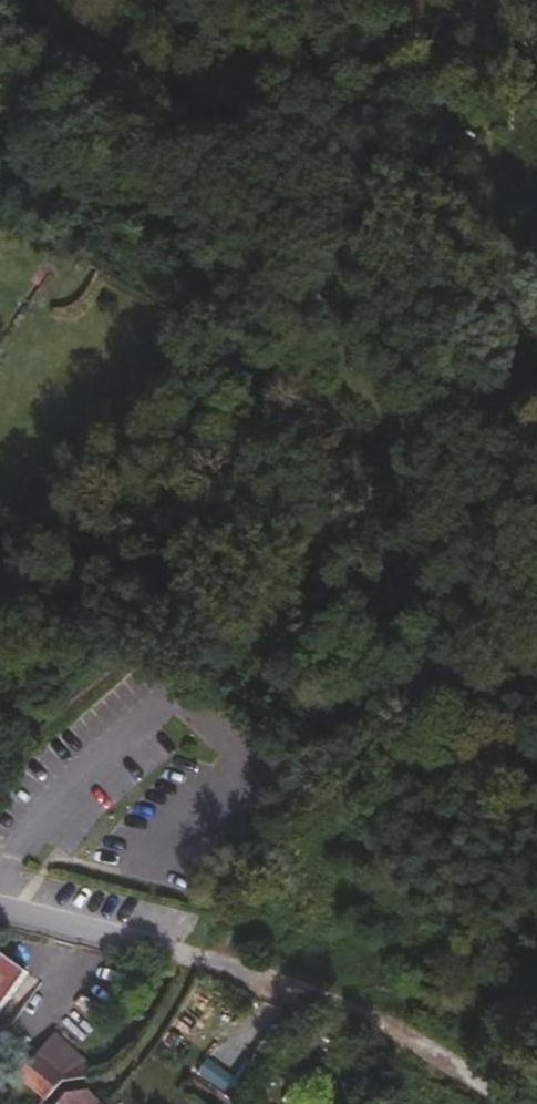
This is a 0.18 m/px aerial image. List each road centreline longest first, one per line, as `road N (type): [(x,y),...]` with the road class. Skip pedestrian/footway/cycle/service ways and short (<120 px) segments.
road 1 (track): [(536,648),(428,711),(314,816),(194,954),(108,1083),(62,1087),(47,1103)]
road 2 (unclassified): [(0,906),(194,954)]

